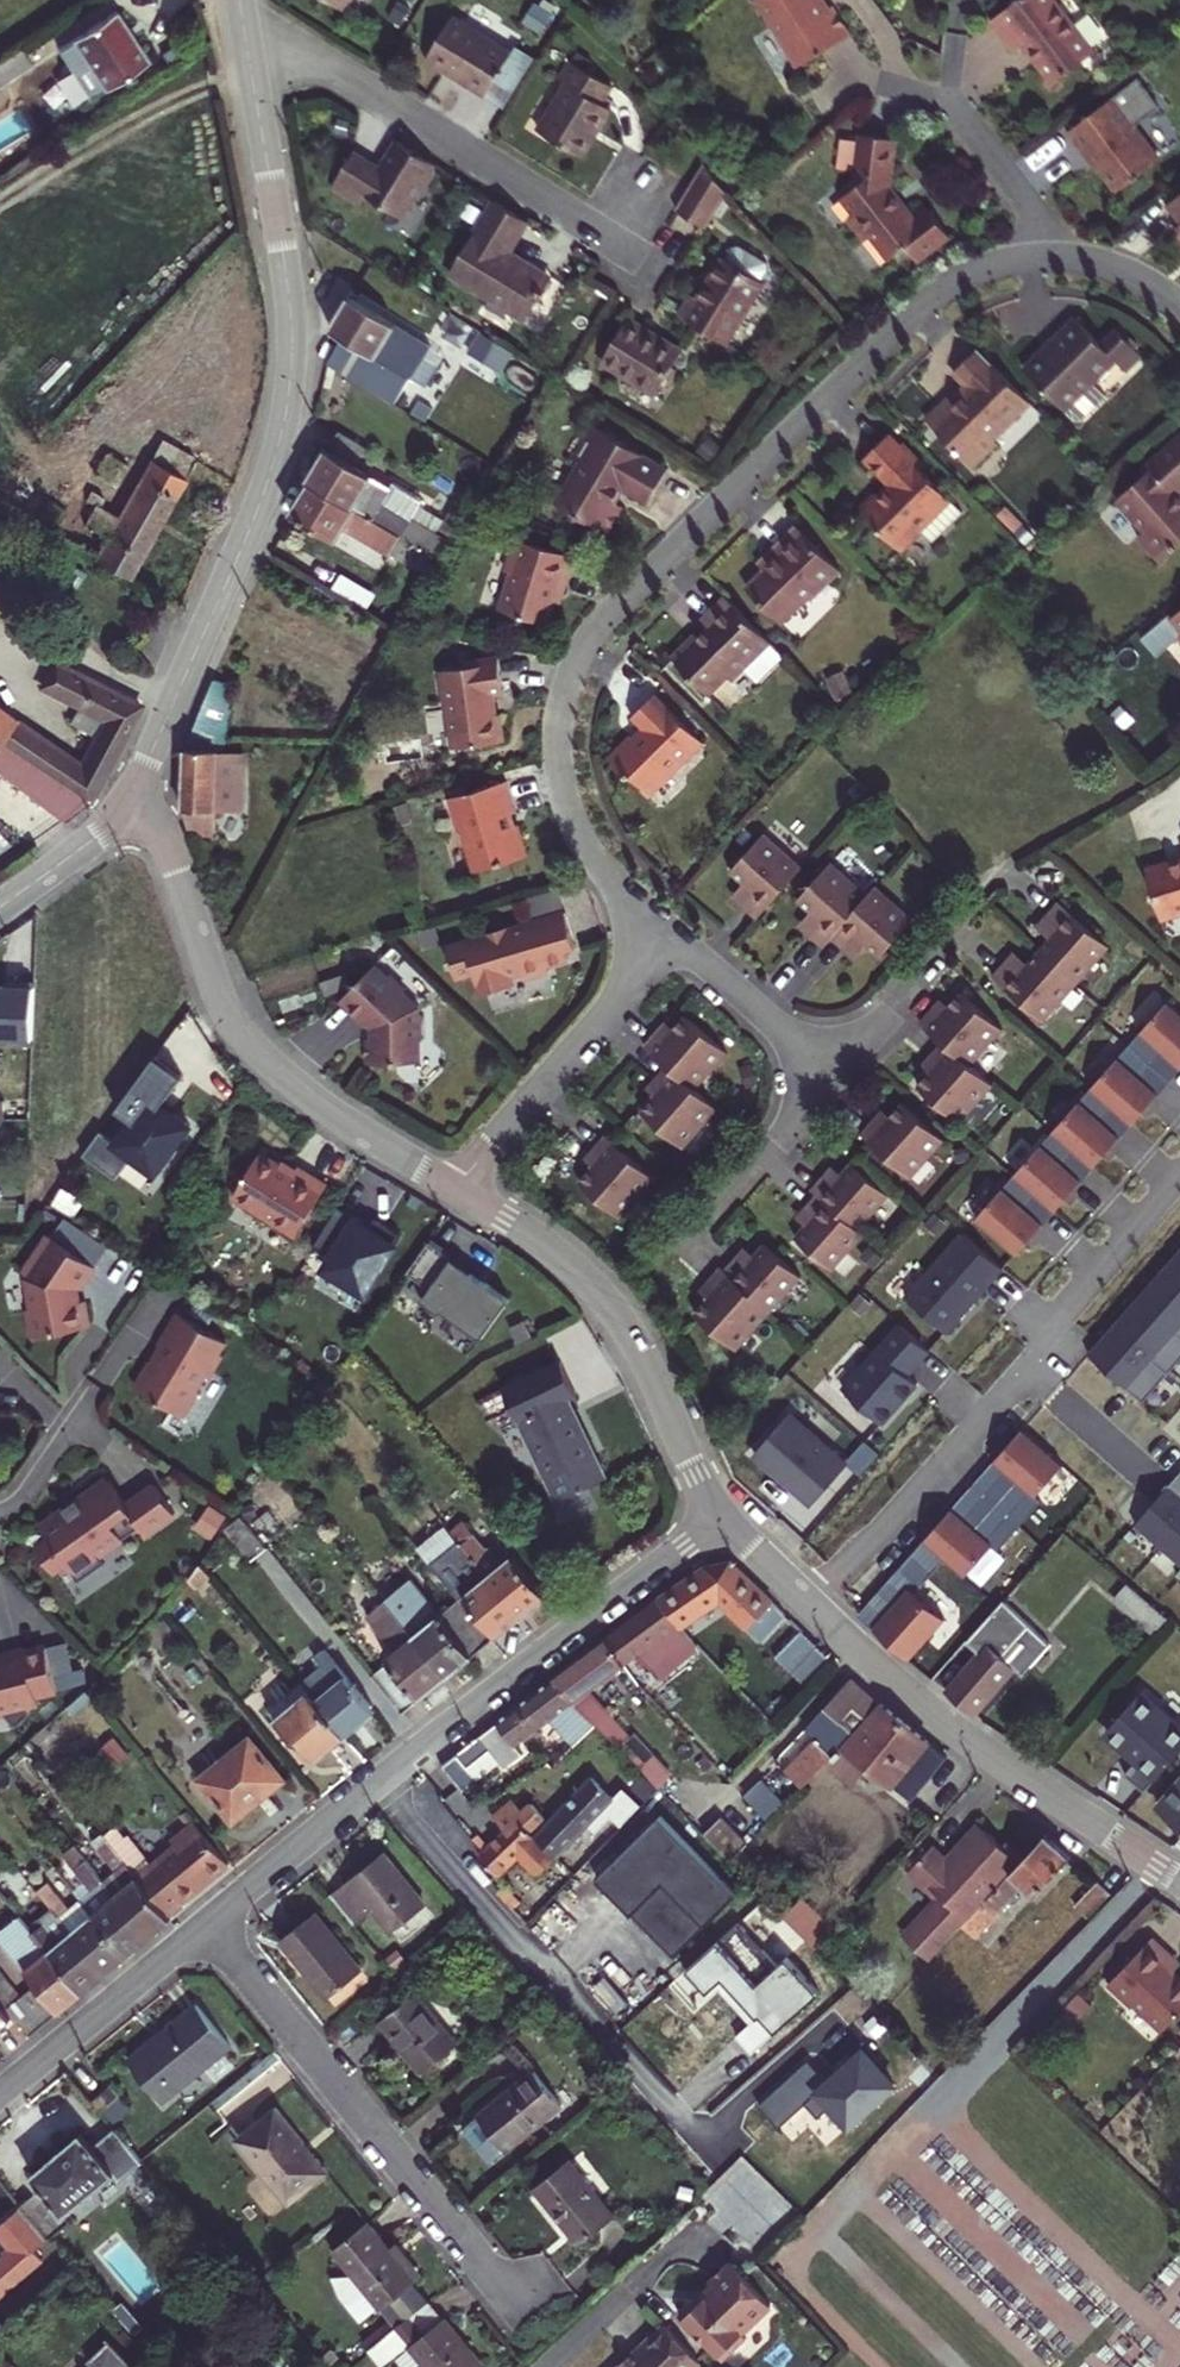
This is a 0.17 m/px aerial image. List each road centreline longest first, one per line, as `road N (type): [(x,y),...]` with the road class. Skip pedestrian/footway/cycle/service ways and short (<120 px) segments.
road 1 (residential): [(672,936),(593,859),(562,790),(561,694),(597,628),(918,309),(969,272),(1017,257),(1078,257),(1122,269),(1179,304)]
road 2 (tertiary): [(132,793),(250,527),(285,417),(288,290),(247,51)]
road 3 (residential): [(204,1923),(721,1516)]
road 4 (residential): [(807,1603),(1004,1390),(1085,1279),(1179,1176)]
road 5 (residential): [(455,1189),(334,1115),(249,1042),(217,992),(167,841),(132,793)]
road 6 (residential): [(204,1923),(514,2305)]
road 7 (residential): [(1179,1880),(954,1729),(807,1603)]
road 8 (unclassified): [(247,51),(290,51),(644,264)]
road 9 (residential): [(721,1516),(616,1312),(556,1253),(455,1189)]
road 10 (residential): [(455,1189),(672,936)]
road 11 (track): [(251,72),(176,102),(0,212)]
road 12 (residential): [(0,2091),(204,1923)]
road 13 (track): [(0,562),(51,624),(170,712)]
road 14 (residential): [(827,1068),(672,936)]
road 15 (tertiary): [(0,906),(85,844),(132,793)]
road 16 (residential): [(807,1603),(721,1516)]
road 17 (unclassified): [(0,1512),(30,1490),(78,1420)]

